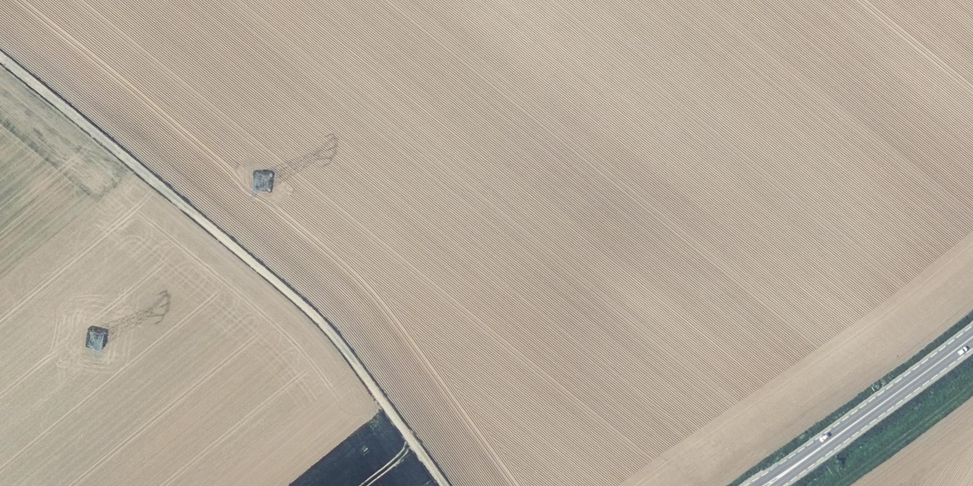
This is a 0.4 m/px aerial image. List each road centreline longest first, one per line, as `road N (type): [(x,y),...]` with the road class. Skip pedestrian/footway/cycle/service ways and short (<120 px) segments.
road 1 (unclassified): [(0,57),(315,318),(444,485)]
road 2 (primary): [(876,408),(756,485)]
road 3 (primary): [(776,485),(876,408)]

